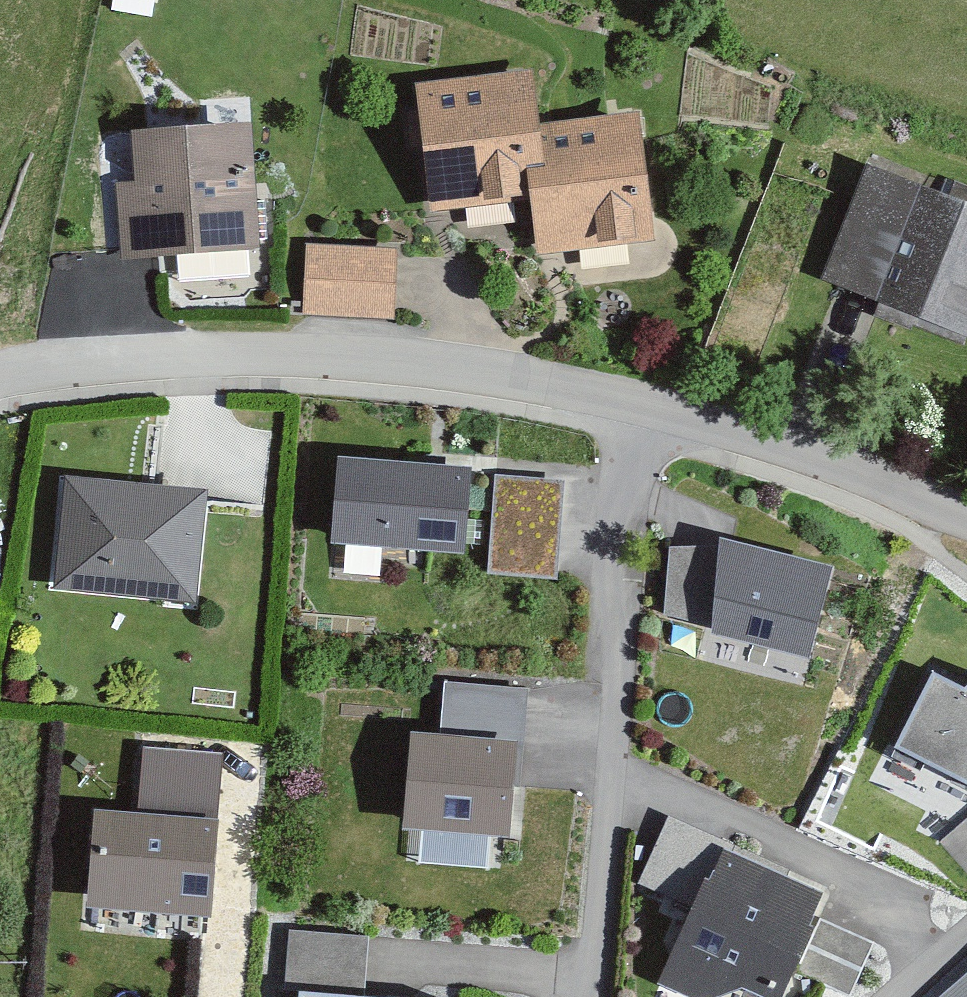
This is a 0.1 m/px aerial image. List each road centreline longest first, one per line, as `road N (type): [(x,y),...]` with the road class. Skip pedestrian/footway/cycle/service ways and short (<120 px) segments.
road 1 (residential): [(648,405),(503,371),(312,352),(113,356),(0,374)]
road 2 (residential): [(648,405),(583,996)]
road 3 (residential): [(966,522),(851,470),(648,405)]

